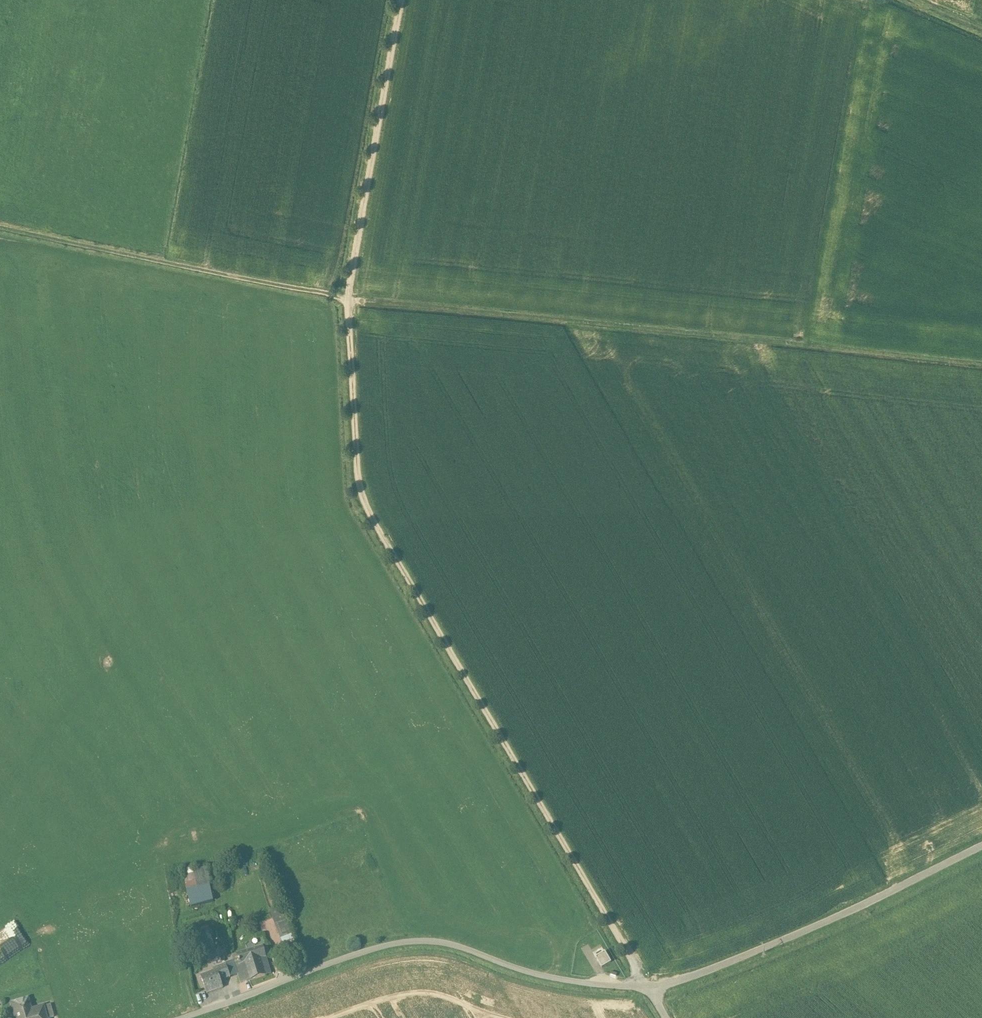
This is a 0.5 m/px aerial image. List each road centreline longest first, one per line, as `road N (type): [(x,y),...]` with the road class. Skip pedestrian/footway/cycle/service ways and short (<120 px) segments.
road 1 (track): [(402,0),(348,300),(355,488),(649,988)]
road 2 (track): [(981,337),(348,300)]
road 3 (unclassified): [(193,1017),(399,943),(440,942),(564,982),(649,988)]
road 4 (unclassified): [(649,988),(796,940),(981,850)]

